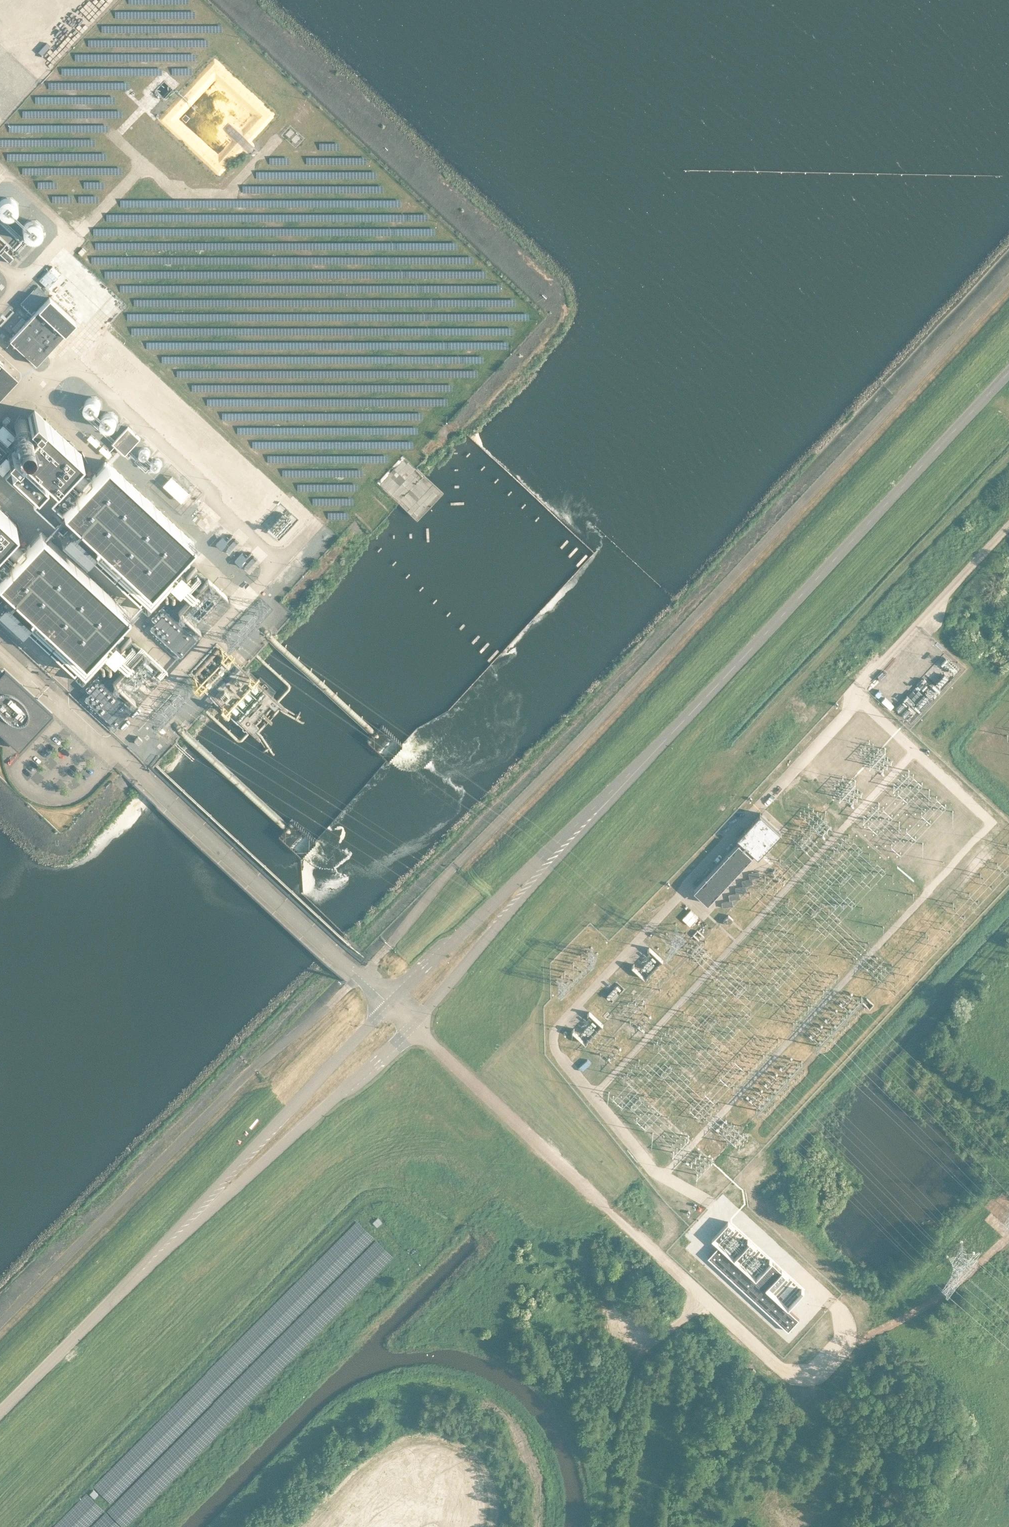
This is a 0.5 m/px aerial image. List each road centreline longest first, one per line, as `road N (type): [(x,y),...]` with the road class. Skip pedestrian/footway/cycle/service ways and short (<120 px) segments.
road 1 (tertiary): [(1008,369),(562,839)]
road 2 (unclassified): [(829,1301),(841,1322),(832,1360),(794,1376),(775,1367),(411,1025)]
road 3 (tertiary): [(176,1233),(411,1025)]
road 4 (tertiary): [(386,1001),(176,1233)]
road 5 (track): [(699,1292),(629,1366),(610,1426),(596,1526)]
road 6 (tertiary): [(0,1410),(176,1233)]
road 7 (tertiary): [(411,1025),(562,839)]
road 8 (tertiary): [(562,839),(386,1001)]

